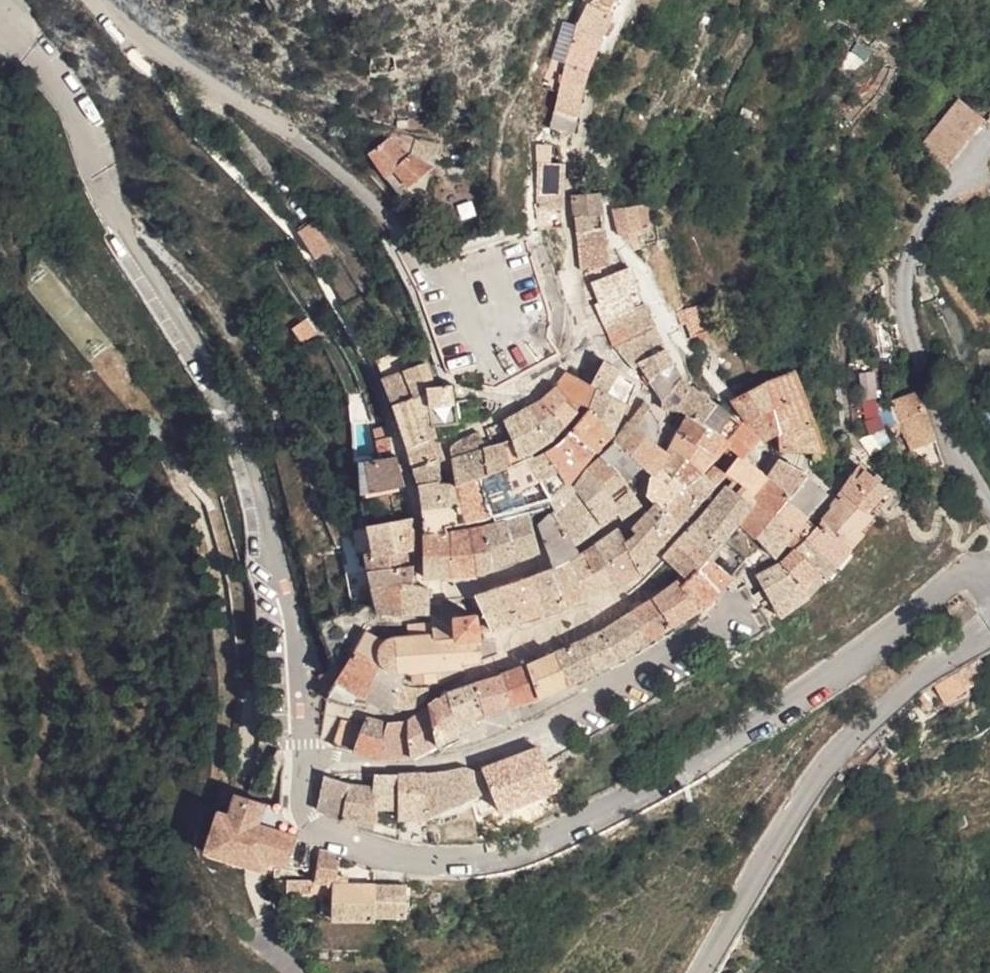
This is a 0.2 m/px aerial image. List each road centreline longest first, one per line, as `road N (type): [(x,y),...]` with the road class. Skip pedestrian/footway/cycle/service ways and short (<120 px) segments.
road 1 (tertiary): [(989,574),(951,581),(866,654),(622,805),(553,844),(497,861),(427,863),(369,855),(334,837),(298,811),(302,757)]
road 2 (tertiary): [(0,39),(47,76),(70,113),(141,267),(232,420),(276,558),(302,678),(302,757)]
road 3 (residential): [(778,459),(692,377),(614,243),(597,182),(568,178),(584,103),(621,0)]
road 4 (tertiary): [(700,972),(824,768),(905,689),(989,628)]
road 5 (residential): [(302,757),(396,769),(483,752),(582,710),(716,618)]
road 6 (tertiary): [(427,270),(367,198),(305,146),(92,0)]
road 7 (residential): [(989,139),(936,198),(902,270),(918,369),(989,502)]
road 8 (residential): [(778,459),(753,500),(731,489),(645,585),(660,594),(681,582),(716,618)]
road 9 (residential): [(716,618),(754,577),(788,557),(834,498),(812,474),(778,459)]

